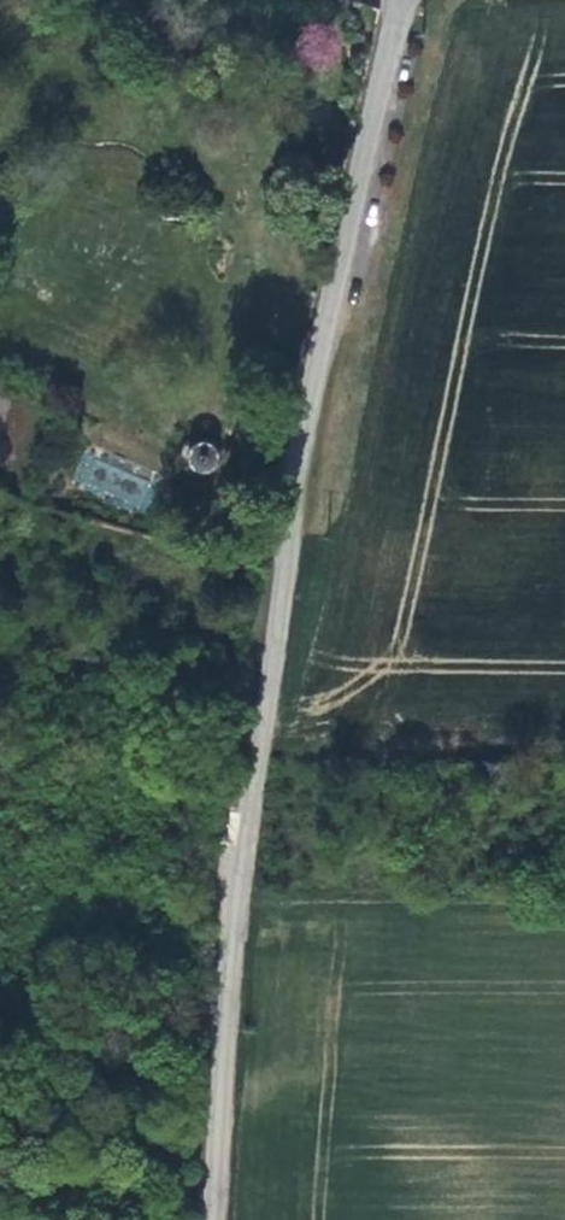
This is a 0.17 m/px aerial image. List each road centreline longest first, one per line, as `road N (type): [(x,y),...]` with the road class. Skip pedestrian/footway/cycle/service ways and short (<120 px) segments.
road 1 (unclassified): [(402,0),(318,380),(231,970),(217,1219)]

